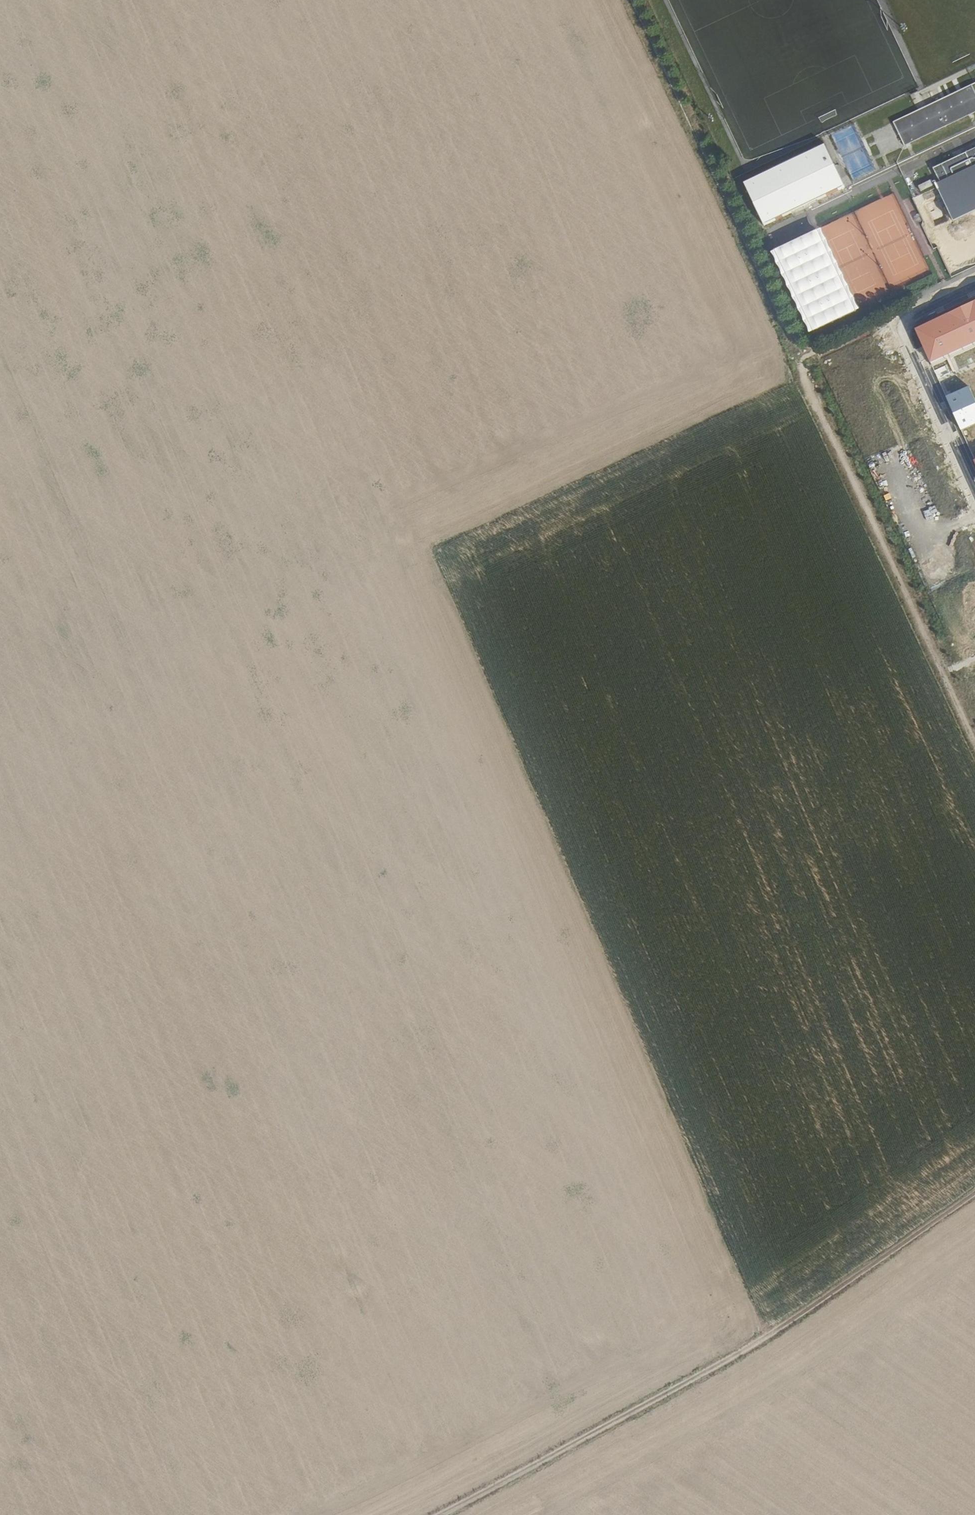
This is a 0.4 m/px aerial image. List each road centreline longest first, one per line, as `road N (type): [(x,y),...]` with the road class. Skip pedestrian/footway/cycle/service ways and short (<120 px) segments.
road 1 (track): [(442,1514),(764,1340),(974,1194)]
road 2 (track): [(974,278),(841,345),(807,354),(793,345),(635,0)]
road 3 (track): [(807,354),(798,363),(808,390),(974,741)]
road 4 (residential): [(974,496),(895,318)]

